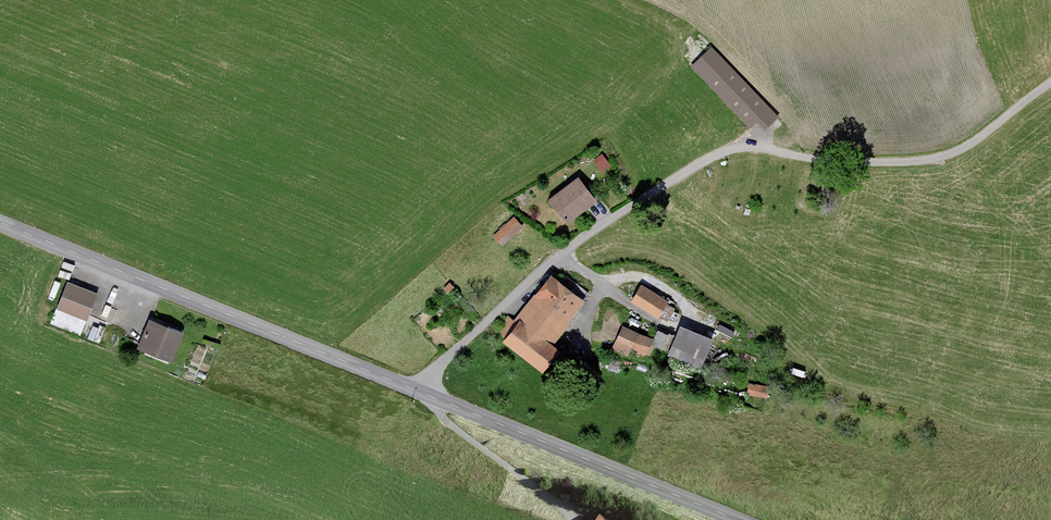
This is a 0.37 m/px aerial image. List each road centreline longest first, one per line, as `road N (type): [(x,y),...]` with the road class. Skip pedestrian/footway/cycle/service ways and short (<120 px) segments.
road 1 (residential): [(417,391),(568,247),(711,161),(747,148),(803,160),(930,160),(979,139),(1050,82)]
road 2 (tertiary): [(417,391),(0,223)]
road 3 (tertiary): [(735,519),(417,391)]

